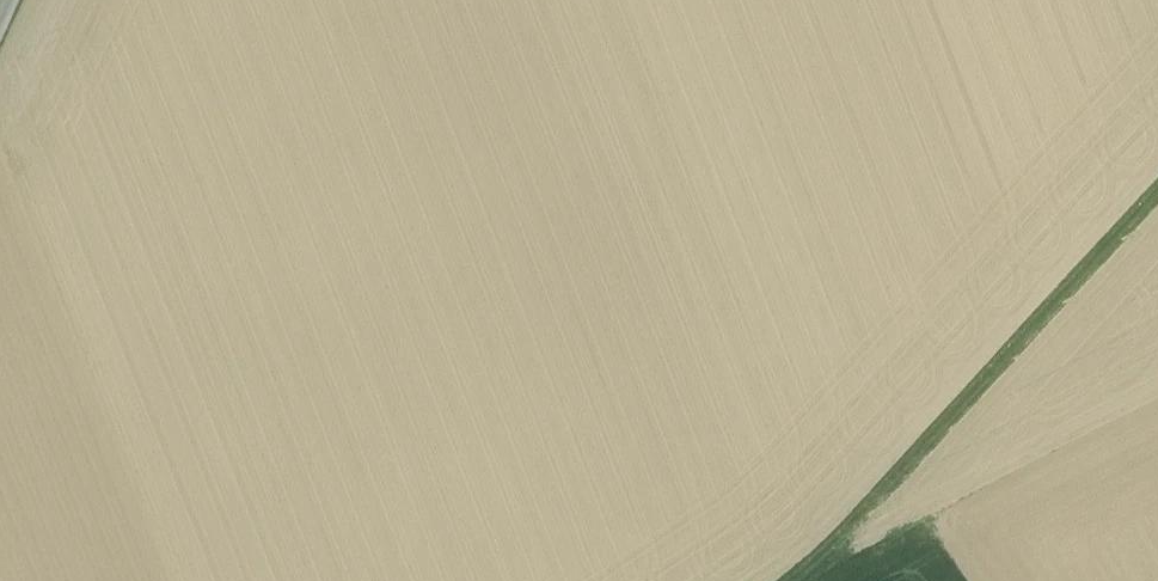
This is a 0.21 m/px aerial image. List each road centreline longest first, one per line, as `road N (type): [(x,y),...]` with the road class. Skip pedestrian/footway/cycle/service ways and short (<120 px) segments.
road 1 (track): [(807,580),(1157,190)]

